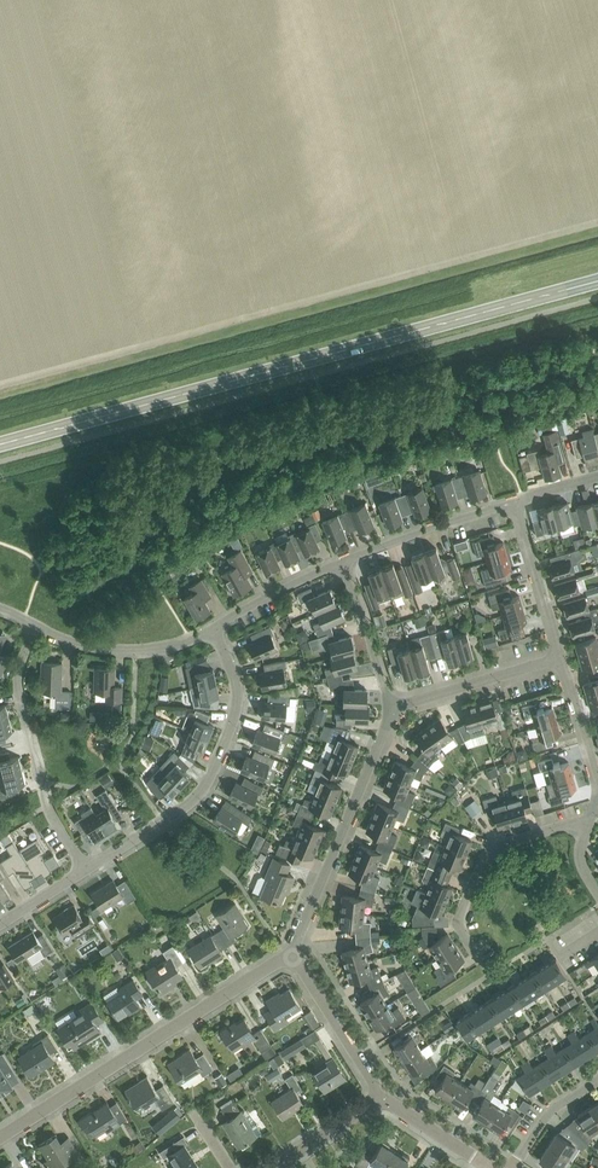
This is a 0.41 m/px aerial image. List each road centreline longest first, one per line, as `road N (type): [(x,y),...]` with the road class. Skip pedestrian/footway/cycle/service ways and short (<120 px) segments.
road 1 (secondary): [(0,445),(597,282)]
road 2 (residential): [(0,1139),(291,956)]
road 3 (residential): [(84,871),(194,801),(207,784),(237,703),(212,627)]
road 4 (residential): [(291,956),(389,708)]
road 5 (residential): [(84,871),(47,808),(18,695),(31,631)]
road 6 (residential): [(472,952),(459,924),(490,848),(586,819)]
road 7 (residential): [(31,631),(66,644),(135,652),(184,644),(212,627)]
road 8 (residential): [(341,565),(513,505)]
road 9 (residential): [(389,708),(556,658)]
road 10 (residential): [(456,1004),(597,916)]
road 11 (residential): [(556,658),(513,505)]
road 12 (residential): [(389,708),(341,565)]
road 13 (residential): [(212,627),(341,565)]
road 14 (residential): [(597,794),(556,658)]
road 15 (residential): [(509,1167),(538,1123),(597,1077)]
road 16 (residential): [(276,1167),(383,1098)]
road 17 (residential): [(489,1167),(383,1098)]
road 18 (residential): [(291,956),(355,1059)]

